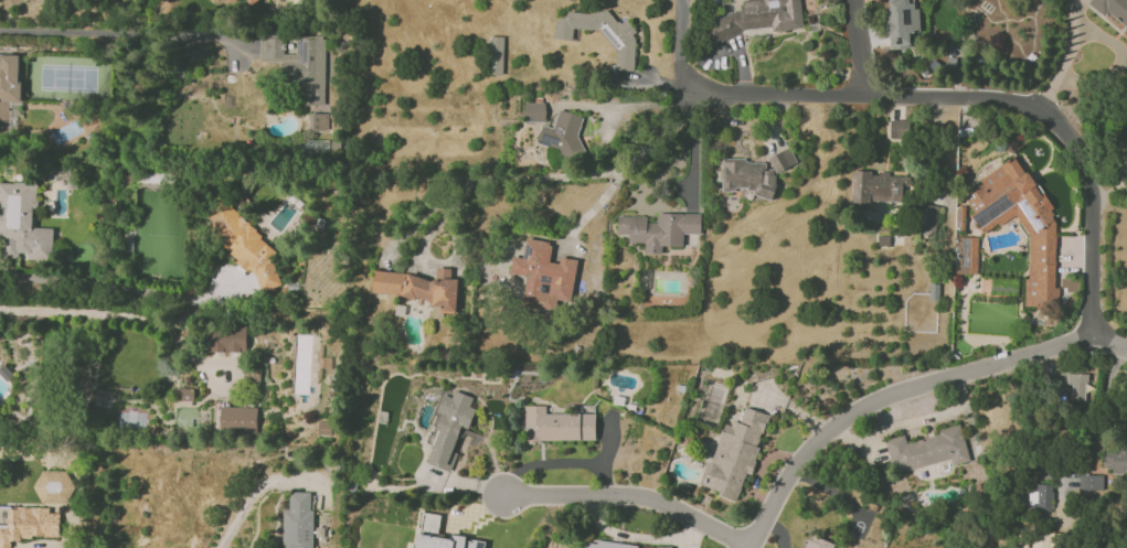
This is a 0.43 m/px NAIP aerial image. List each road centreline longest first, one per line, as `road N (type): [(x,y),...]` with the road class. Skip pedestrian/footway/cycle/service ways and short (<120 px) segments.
road 1 (residential): [(1092,341),(1091,191),(1080,158),(1048,116),(1016,101),(695,94),(684,78),(682,0)]
road 2 (residential): [(1092,341),(891,400),(832,429),(752,547)]
road 3 (residential): [(746,547),(641,497),(502,497)]

